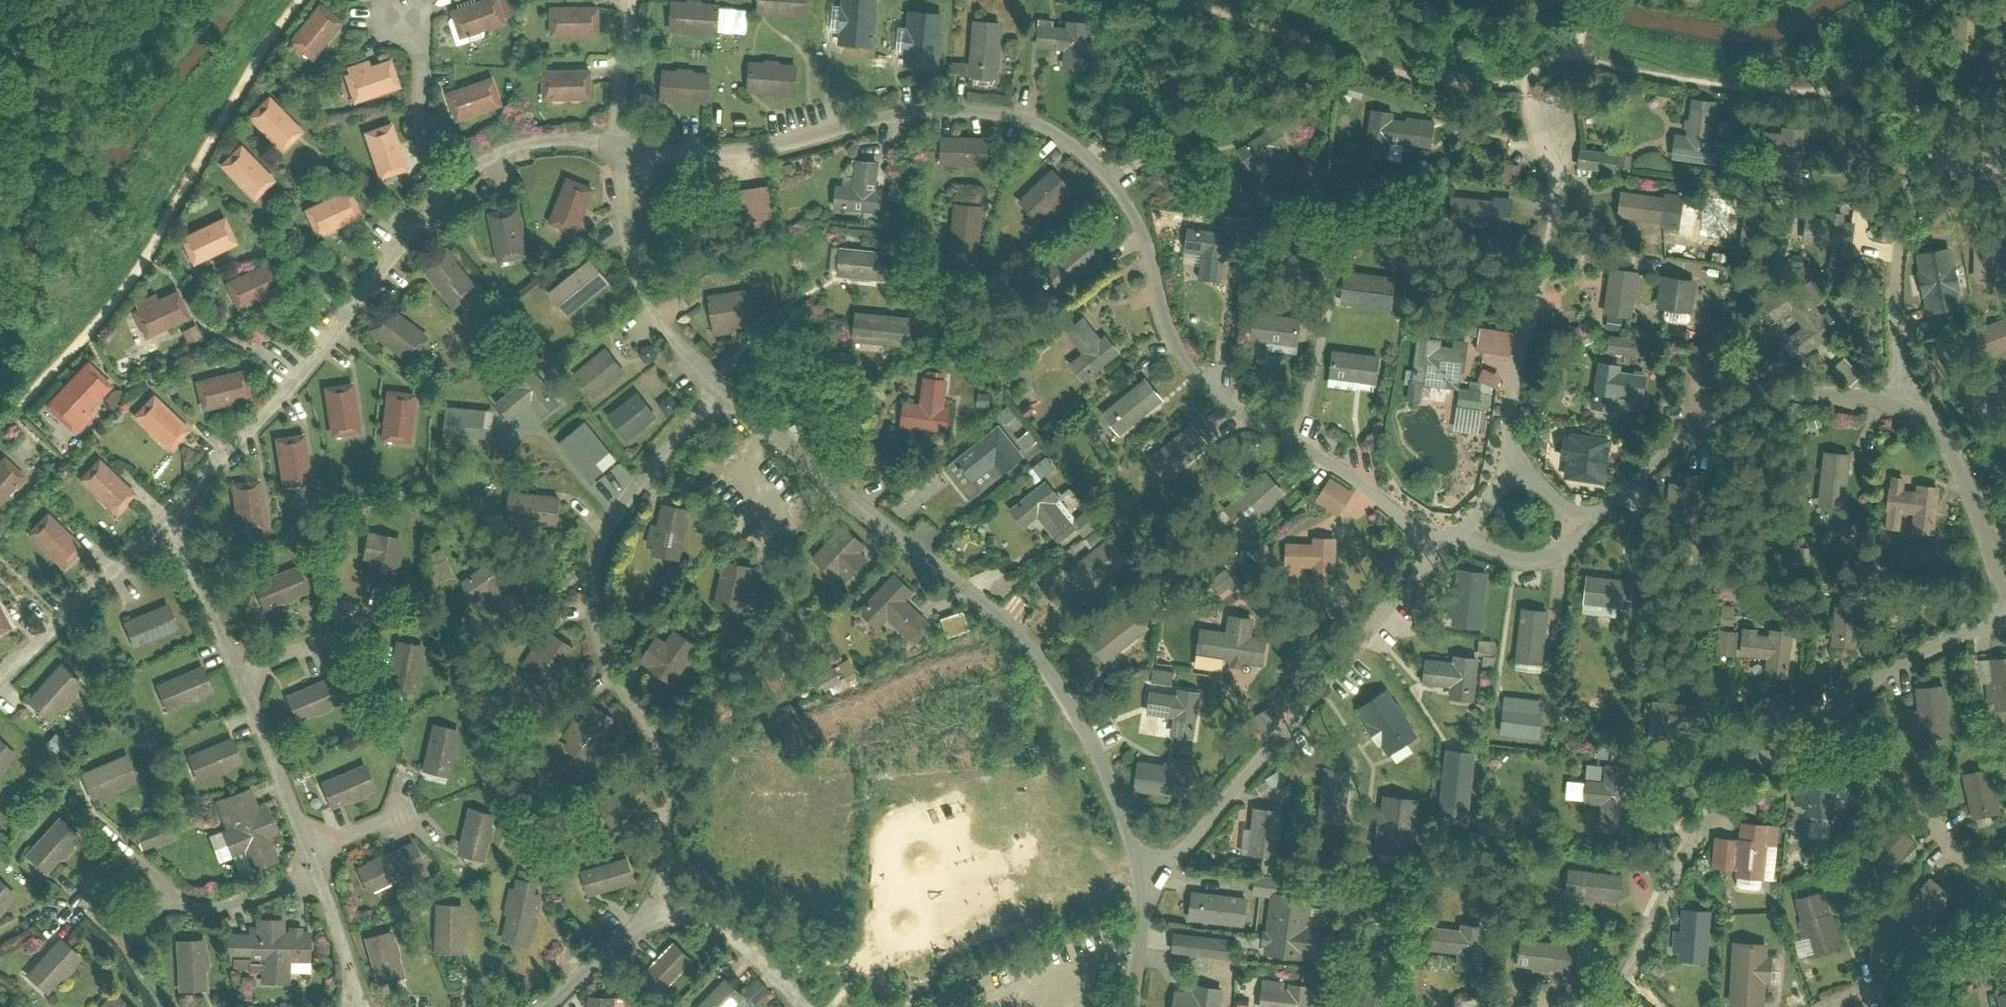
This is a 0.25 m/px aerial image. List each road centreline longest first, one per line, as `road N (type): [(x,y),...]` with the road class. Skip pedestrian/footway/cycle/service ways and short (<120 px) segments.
road 1 (residential): [(613,142),(717,147),(983,111),(1072,142),(1131,216),(1167,335),(1208,386),(1457,538)]
road 2 (residential): [(721,391),(1013,636),(1087,738),(1147,880)]
road 3 (residential): [(721,391),(612,524),(594,583),(604,655),(658,743),(672,791),(671,846),(655,897)]
road 4 (residential): [(1838,709),(1986,903),(1992,934),(1981,969),(1831,1006)]
road 5 (residential): [(1147,880),(1188,848),(1457,538)]
road 6 (residential): [(167,520),(328,348),(452,179)]
road 7 (residential): [(1586,1006),(1643,944),(1704,827),(1735,789),(1838,709)]
road 8 (residential): [(1899,398),(1745,390),(1589,520)]
road 9 (residential): [(1513,475),(1557,168),(1550,131)]
road 10 (residential): [(613,142),(608,194),(616,249),(665,334),(721,391)]
road 11 (residential): [(0,690),(167,520)]
road 12 (residential): [(2005,585),(1899,398)]
road 13 (residential): [(1838,709),(2005,618)]
road 14 (residential): [(655,897),(734,939),(808,1006)]
road 15 (residential): [(241,677),(310,845)]
road 16 (residential): [(167,520),(241,677)]
road 17 (residential): [(452,179),(422,119),(406,15)]
road 18 (residential): [(452,179),(537,135),(613,142)]
road 19 (residential): [(1589,520),(1552,562),(1526,564),(1457,538)]
road 20 (residential): [(545,1006),(619,943),(655,897)]
road 21 (residential): [(319,868),(241,900),(172,908)]
road 22 (residential): [(319,868),(358,1006)]
road 23 (residential): [(633,0),(613,142)]
road 24 (residential): [(363,625),(241,677)]
road 25 (residential): [(1147,880),(1131,1006)]
road 26 (residential): [(172,908),(165,884),(129,866),(105,877),(92,906)]

